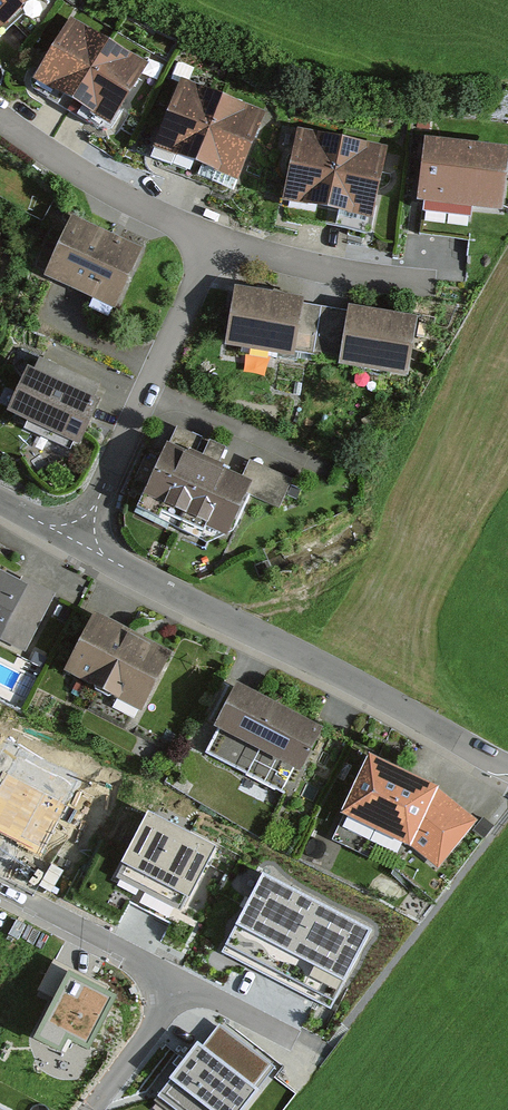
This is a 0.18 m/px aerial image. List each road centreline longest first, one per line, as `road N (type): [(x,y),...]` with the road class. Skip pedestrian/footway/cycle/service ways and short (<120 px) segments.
road 1 (residential): [(82,537),(507,764)]
road 2 (residential): [(82,537),(218,251)]
road 3 (residential): [(218,251),(0,113)]
road 4 (residential): [(0,888),(185,990)]
road 5 (residential): [(218,251),(424,286)]
road 6 (residential): [(185,990),(91,1109)]

